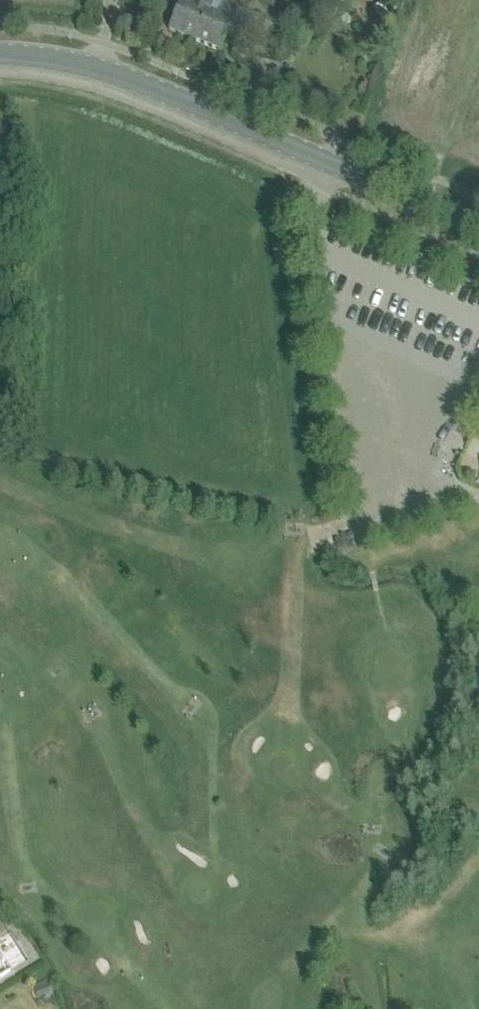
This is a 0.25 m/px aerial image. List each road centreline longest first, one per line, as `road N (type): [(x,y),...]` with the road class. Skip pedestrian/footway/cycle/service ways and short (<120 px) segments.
road 1 (tertiary): [(478,225),(123,74),(0,51)]

